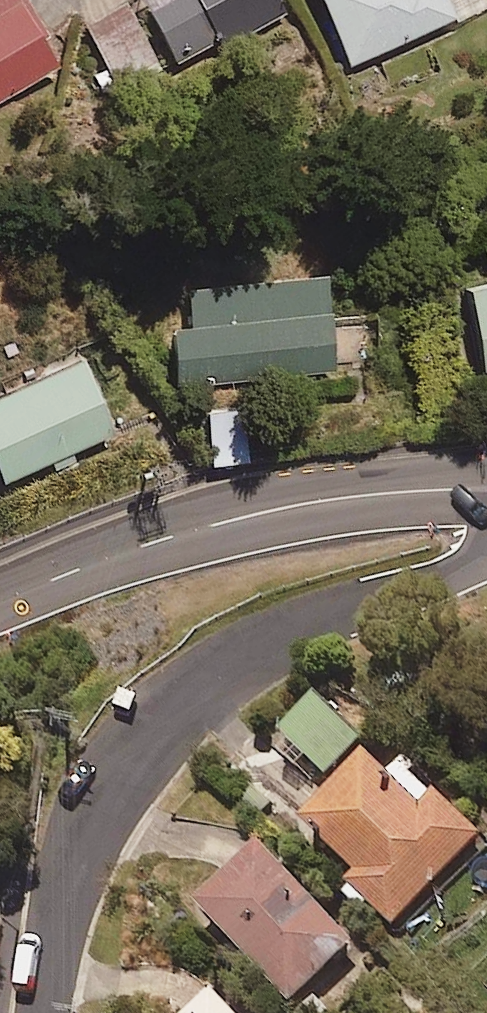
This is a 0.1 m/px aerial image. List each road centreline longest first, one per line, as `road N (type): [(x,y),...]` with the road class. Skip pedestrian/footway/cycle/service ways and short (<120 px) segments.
road 1 (residential): [(41,1012),(51,950),(100,806),(139,741),(184,692),(311,621),(477,563),(486,551)]
road 2 (secondary): [(486,489),(305,505),(220,521),(0,598)]

